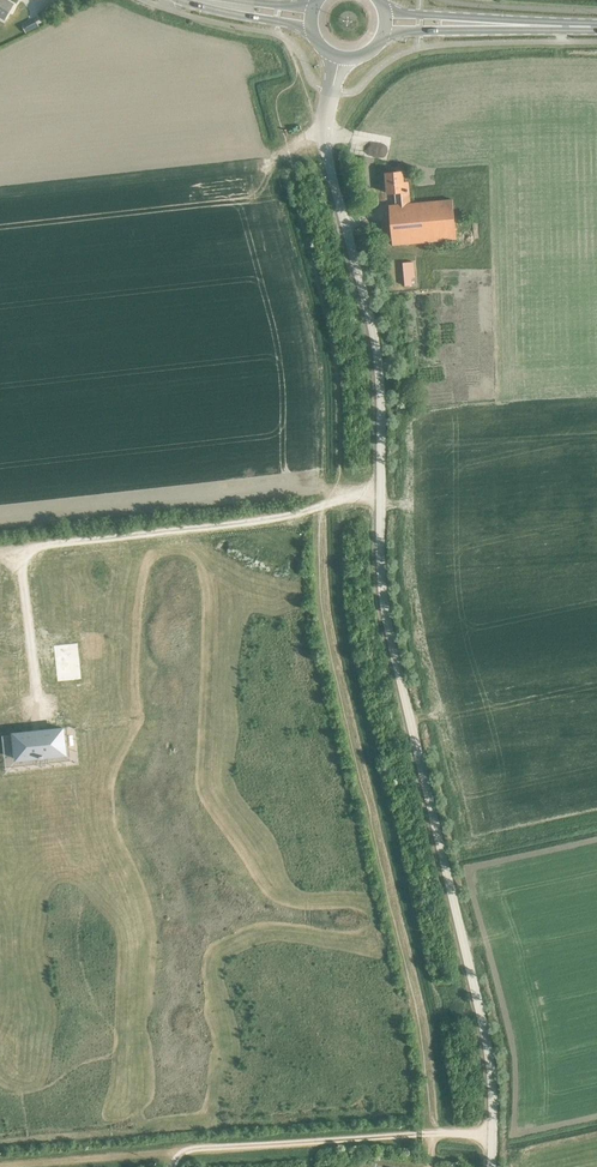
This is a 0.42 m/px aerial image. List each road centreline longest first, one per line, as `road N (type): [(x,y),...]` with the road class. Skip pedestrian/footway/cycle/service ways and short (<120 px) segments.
road 1 (unclassified): [(492,1166),(483,1024),(385,596),(378,355),(324,133),(339,57)]
road 2 (track): [(0,551),(281,519),(381,490)]
road 3 (secondary): [(384,21),(596,26)]
road 4 (track): [(184,1152),(25,1166)]
road 5 (secondary): [(191,0),(312,30)]

